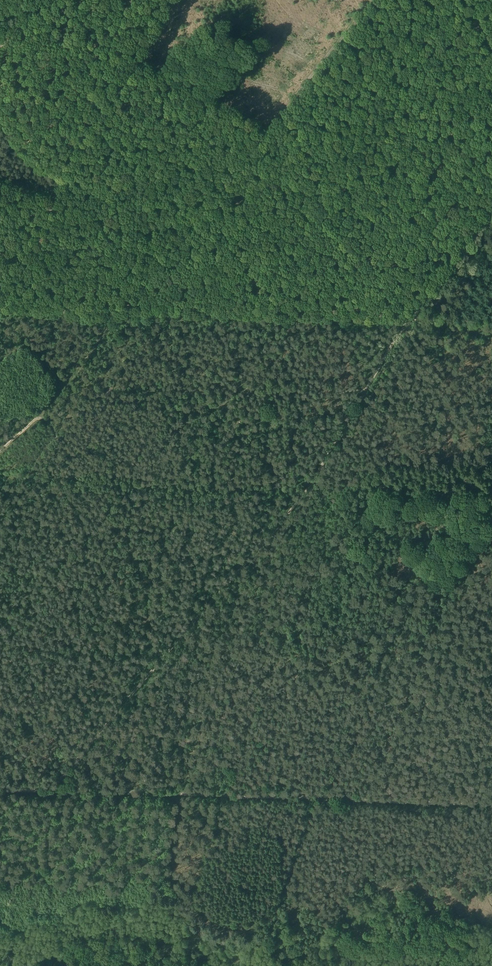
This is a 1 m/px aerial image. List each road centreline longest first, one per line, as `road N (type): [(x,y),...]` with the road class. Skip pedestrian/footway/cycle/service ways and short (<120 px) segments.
road 1 (track): [(368,387),(309,489),(54,791)]
road 2 (track): [(0,620),(133,488),(170,485),(221,406),(280,412),(368,387)]
road 3 (track): [(54,791),(491,803)]
road 4 (track): [(173,0),(0,299)]
road 5 (track): [(122,312),(406,321)]
road 6 (track): [(122,312),(0,451)]
road 7 (track): [(406,321),(491,198)]
road 8 (track): [(140,58),(268,127)]
road 9 (track): [(0,311),(122,312)]

